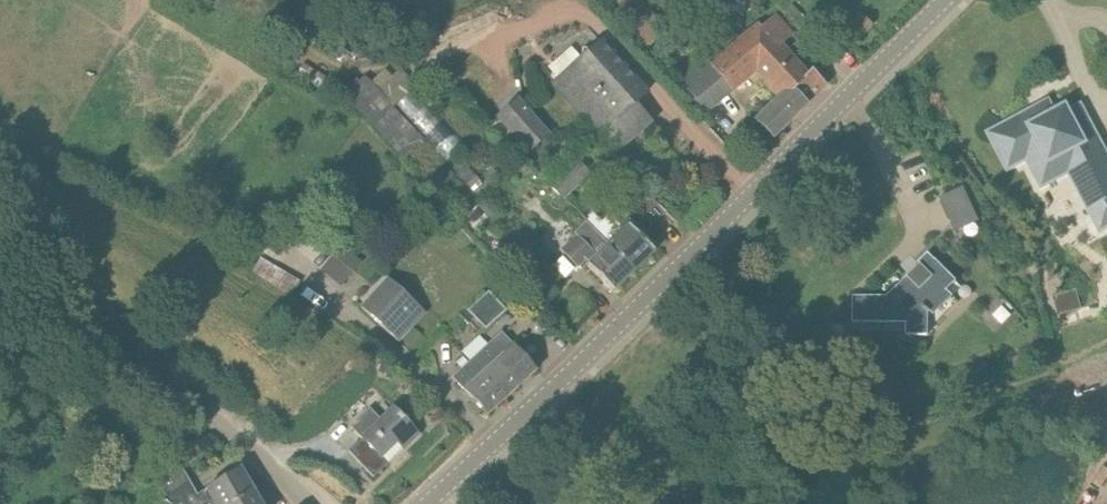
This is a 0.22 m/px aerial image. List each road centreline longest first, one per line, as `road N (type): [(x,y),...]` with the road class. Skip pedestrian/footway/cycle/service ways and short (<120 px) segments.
road 1 (tertiary): [(426,503),(944,0)]
road 2 (unclassified): [(0,299),(218,423),(310,503)]

